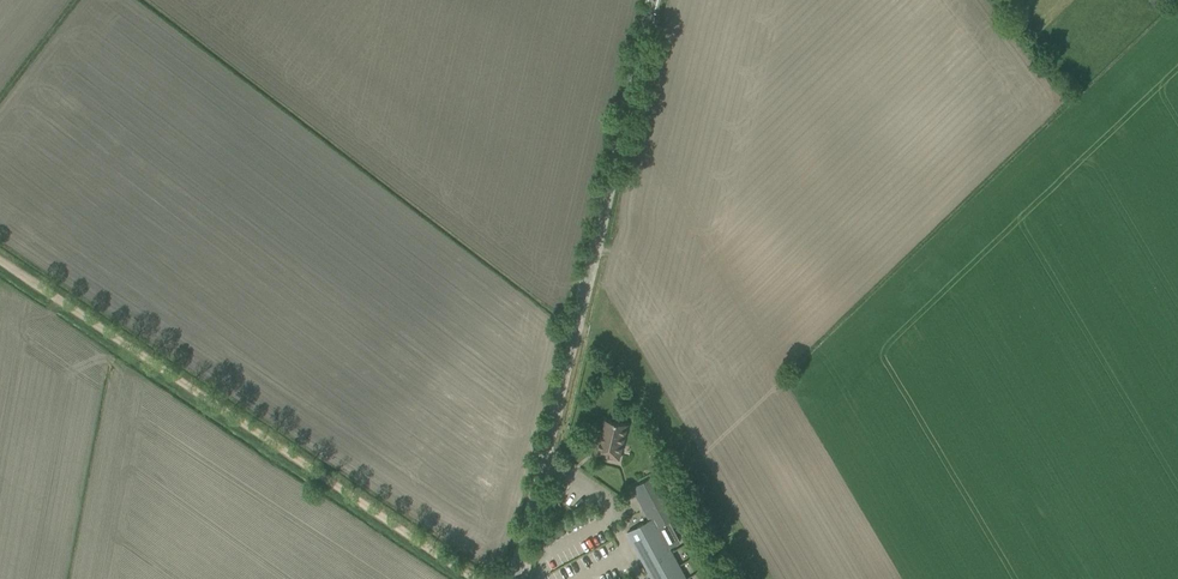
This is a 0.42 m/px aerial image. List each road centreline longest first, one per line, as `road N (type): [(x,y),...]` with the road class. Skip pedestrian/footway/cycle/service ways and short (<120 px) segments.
road 1 (unclassified): [(515,578),(656,0)]
road 2 (track): [(0,261),(471,578)]

